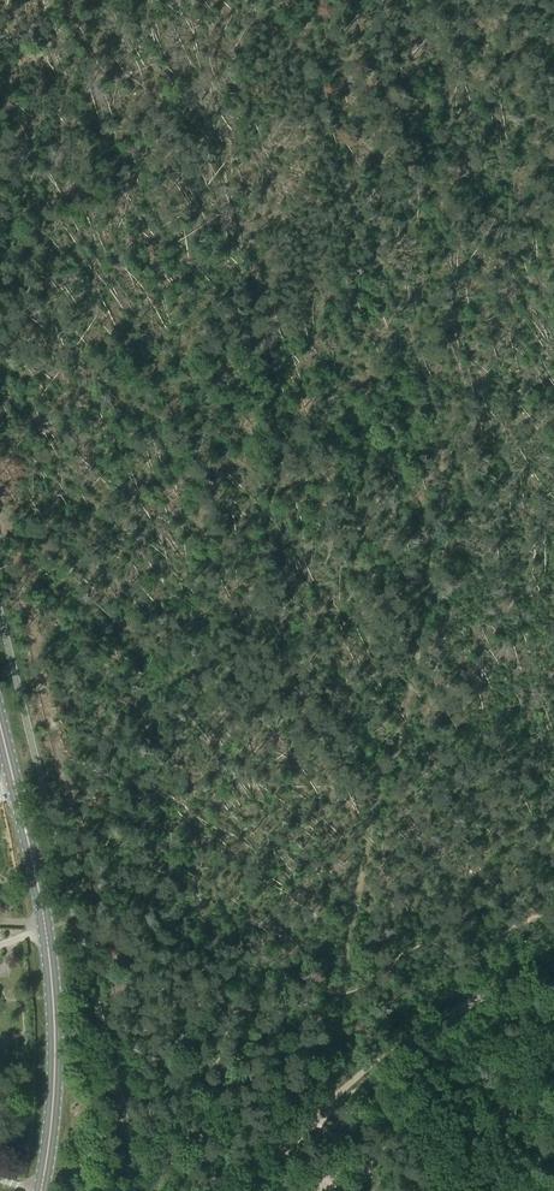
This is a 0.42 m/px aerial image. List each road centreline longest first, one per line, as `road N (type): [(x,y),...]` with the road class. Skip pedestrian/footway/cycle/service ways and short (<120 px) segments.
road 1 (primary): [(41,1190),(53,1102),(50,965),(0,727)]
road 2 (track): [(360,1074),(430,1022),(553,958)]

